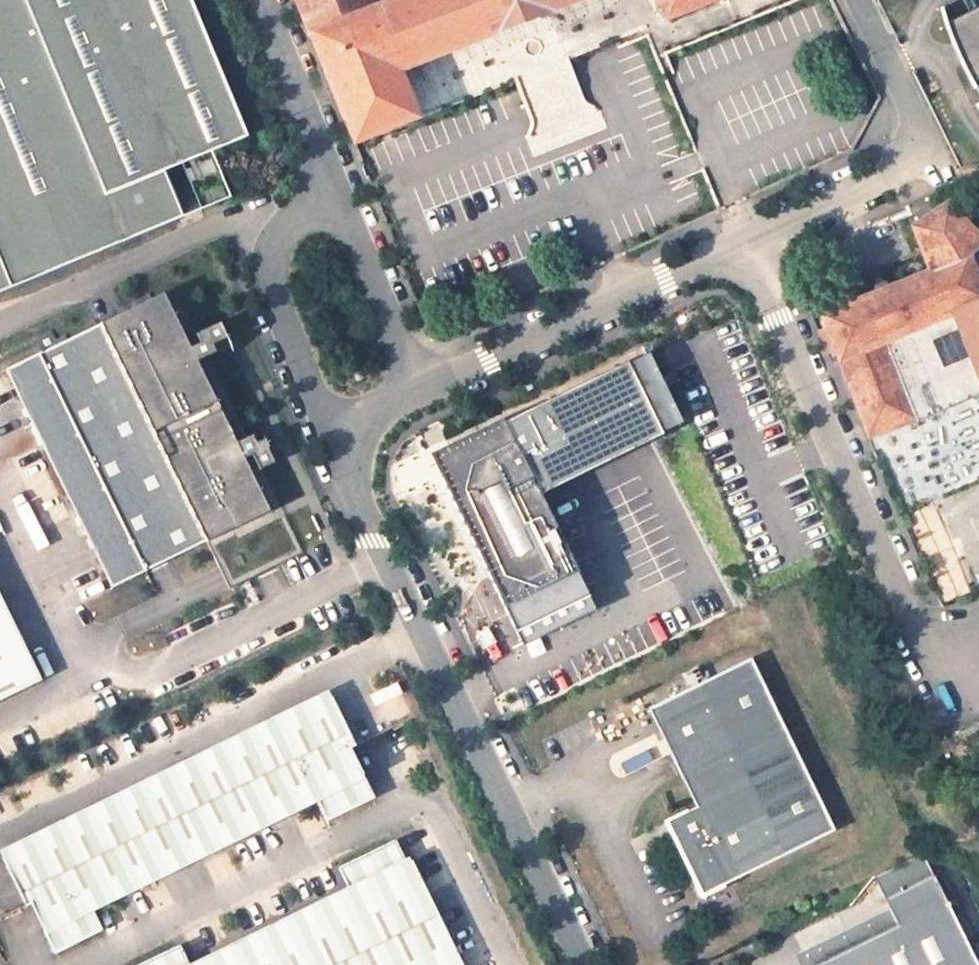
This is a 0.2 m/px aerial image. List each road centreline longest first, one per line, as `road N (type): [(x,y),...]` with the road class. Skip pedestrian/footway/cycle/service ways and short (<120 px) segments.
road 1 (residential): [(581,964),(336,431)]
road 2 (residential): [(741,244),(910,617),(978,669)]
road 3 (residential): [(741,244),(930,152),(856,0)]
road 4 (residential): [(413,396),(741,244)]
road 5 (residential): [(336,431),(270,269),(317,161)]
road 6 (residential): [(413,396),(317,161)]
road 7 (residential): [(317,161),(253,0)]

